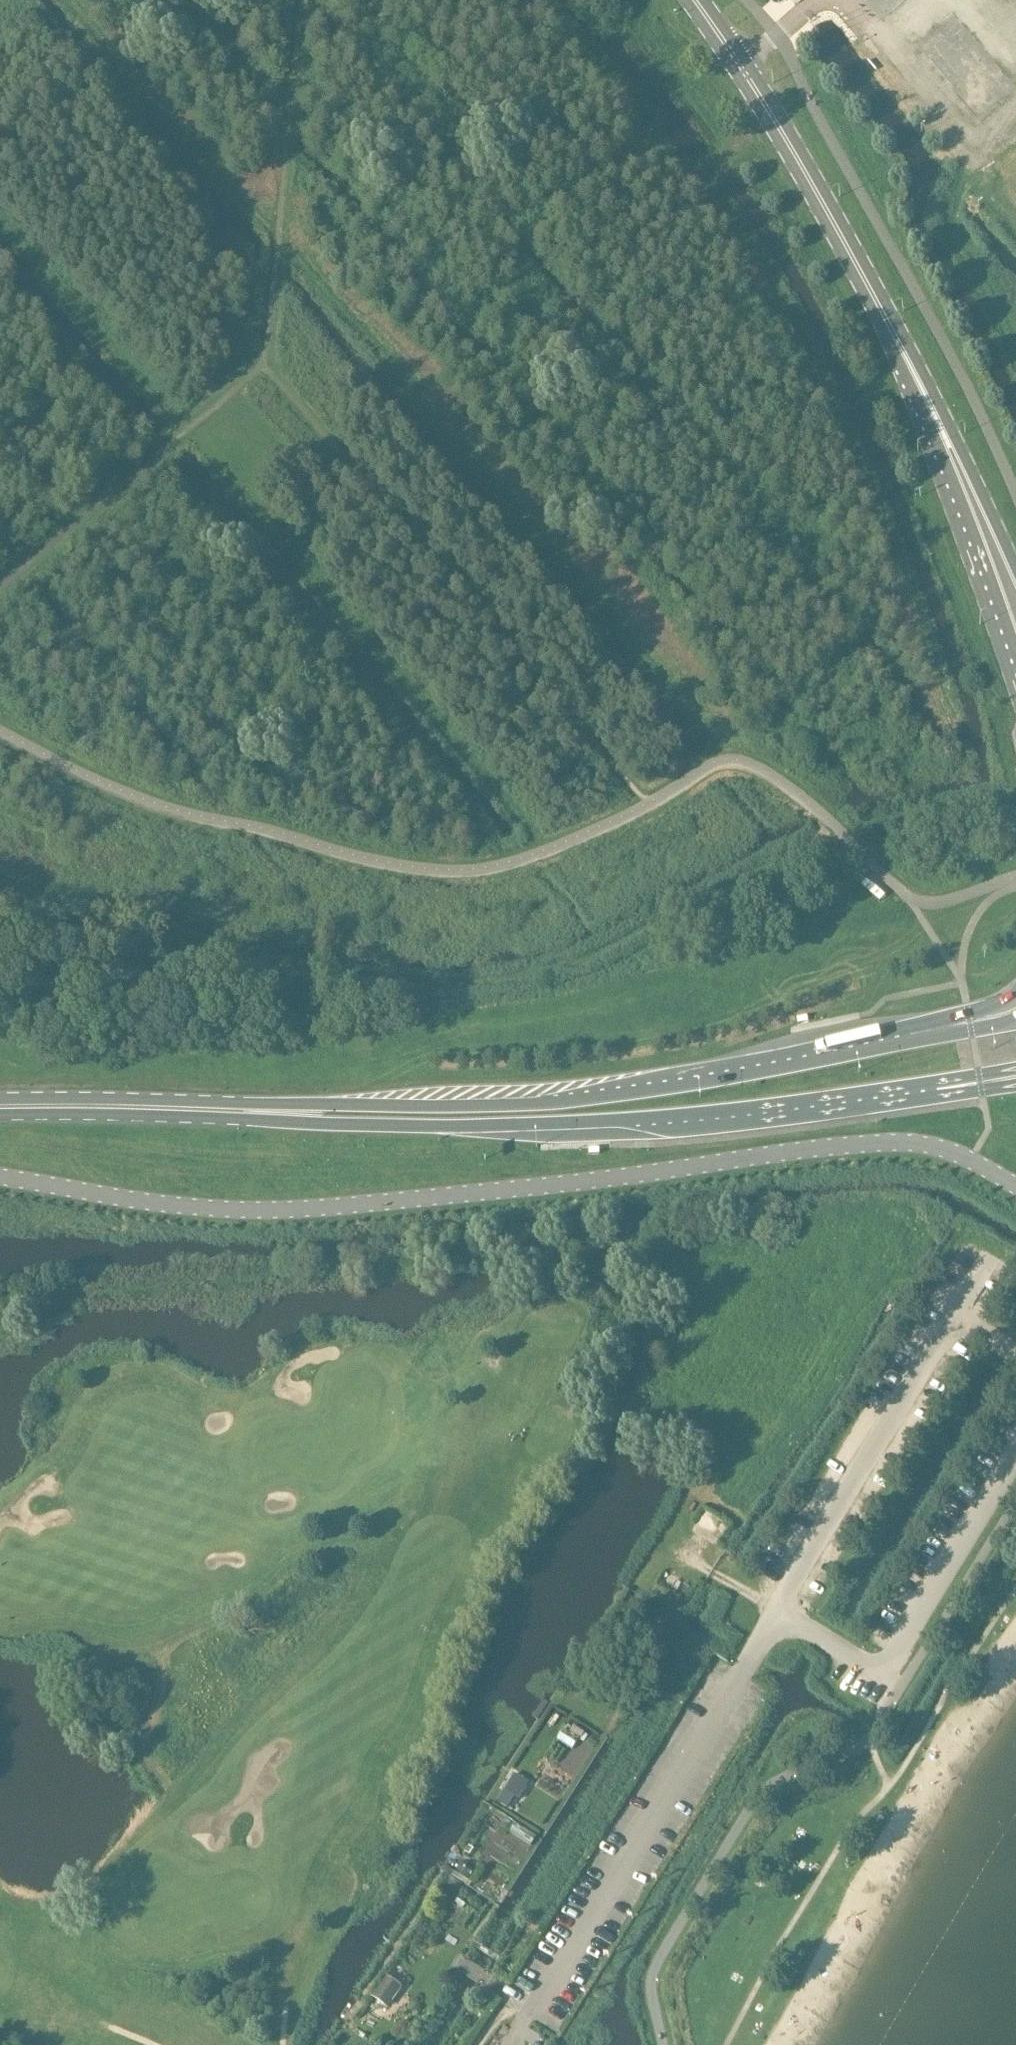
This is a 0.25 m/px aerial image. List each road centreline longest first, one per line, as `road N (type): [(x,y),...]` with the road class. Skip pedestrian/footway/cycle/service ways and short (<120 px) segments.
road 1 (unclassified): [(1015,1187),(971,1160),(886,1143),(545,1186),(248,1211),(0,1179)]
road 2 (primary): [(281,1113),(362,1125),(596,1123),(773,1114),(980,1084)]
road 3 (primary): [(969,1023),(616,1093),(281,1113)]
road 4 (secondary): [(885,318),(1015,673)]
road 5 (secondary): [(885,318),(812,184),(693,0)]
road 6 (primary): [(0,1108),(281,1113)]
road 7 (secondary): [(1015,566),(910,349),(885,318)]

